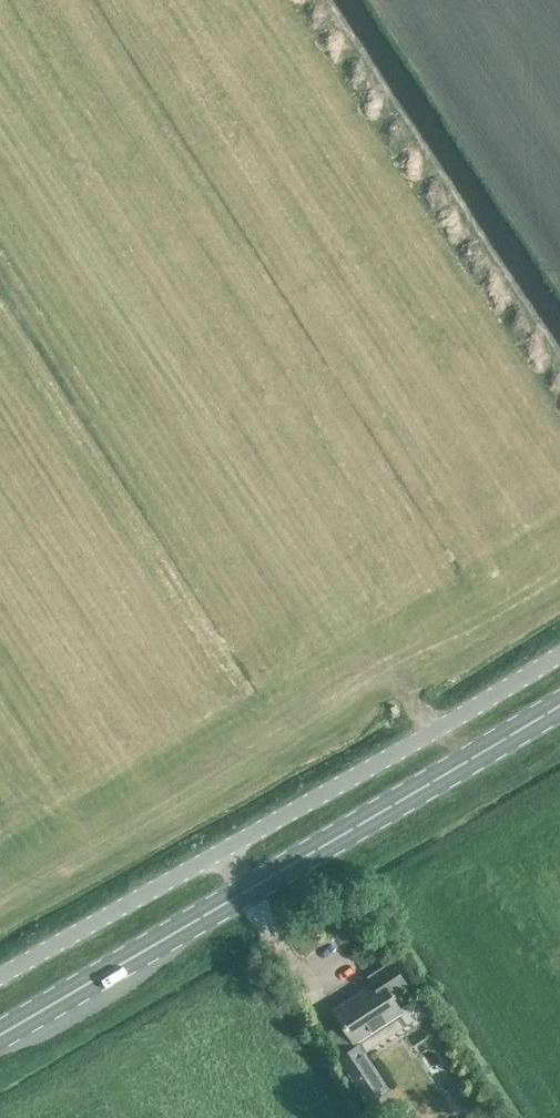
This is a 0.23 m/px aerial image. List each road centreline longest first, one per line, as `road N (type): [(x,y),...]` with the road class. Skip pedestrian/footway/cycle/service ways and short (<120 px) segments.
road 1 (primary): [(0,1035),(559,706)]
road 2 (unclassified): [(0,980),(416,747),(559,657)]

